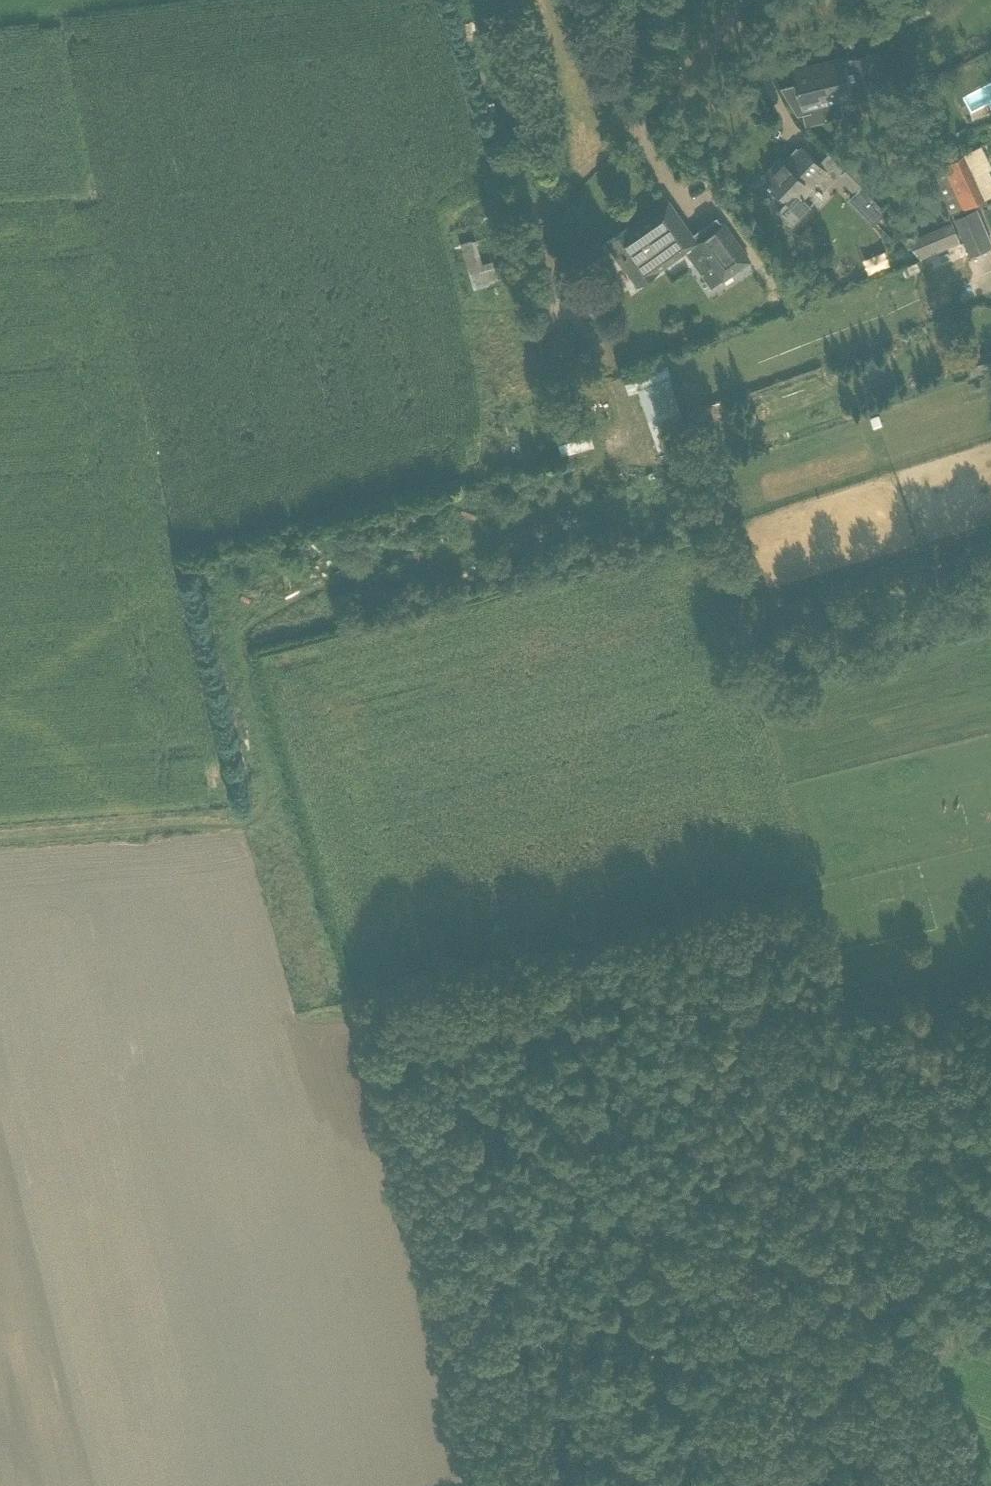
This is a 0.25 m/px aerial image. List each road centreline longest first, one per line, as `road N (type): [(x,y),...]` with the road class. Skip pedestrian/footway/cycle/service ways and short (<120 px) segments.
road 1 (track): [(990,1356),(783,1266),(532,1134),(364,1013)]
road 2 (unclassified): [(569,184),(750,0)]

